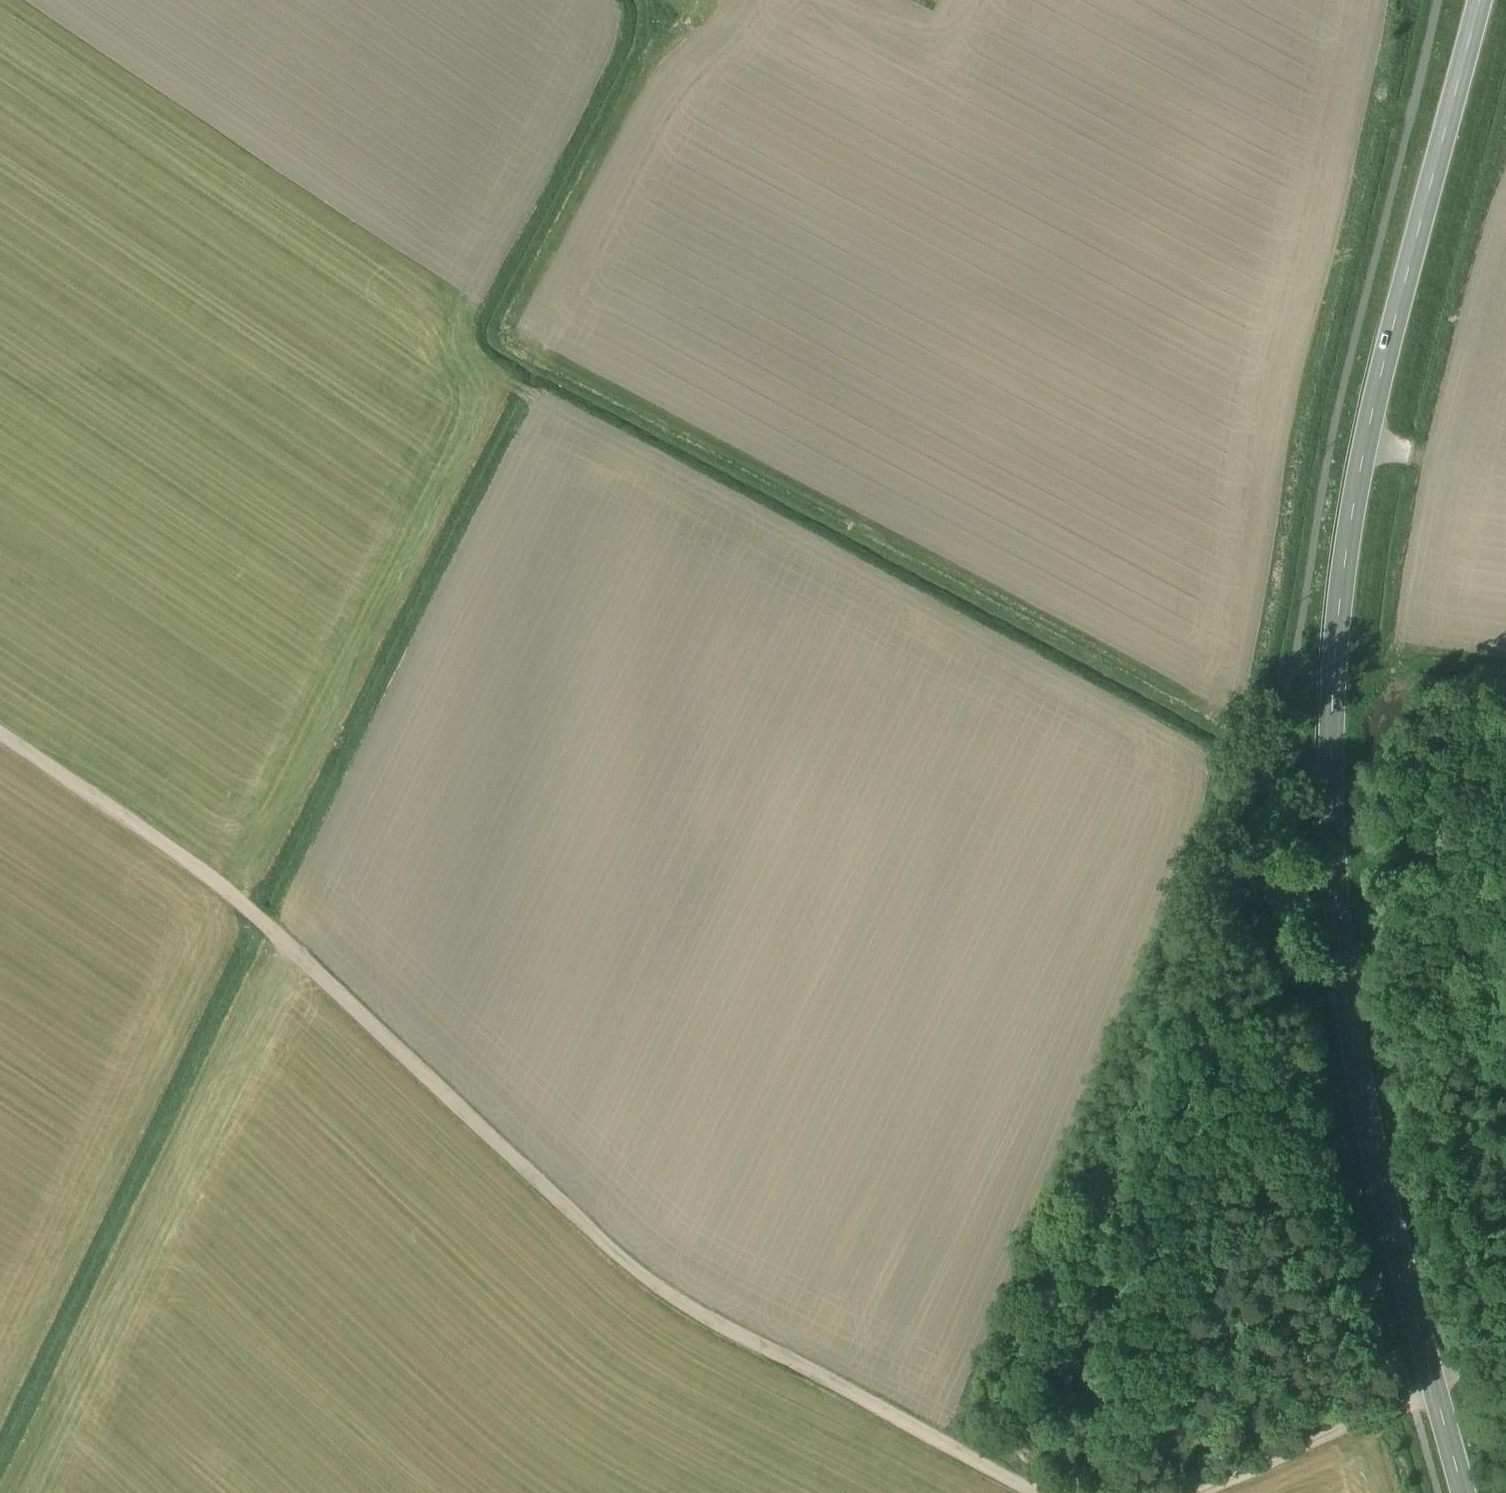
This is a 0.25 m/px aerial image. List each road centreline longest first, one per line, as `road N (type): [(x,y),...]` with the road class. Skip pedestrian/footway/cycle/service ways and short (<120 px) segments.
road 1 (tertiary): [(1479,0),(1372,411),(1337,618),(1331,759),(1338,925),(1366,1111),(1463,1492)]
road 2 (track): [(0,735),(238,897),(639,1271),(707,1318),(1039,1492)]
road 3 (track): [(1193,1492),(1435,1394)]

